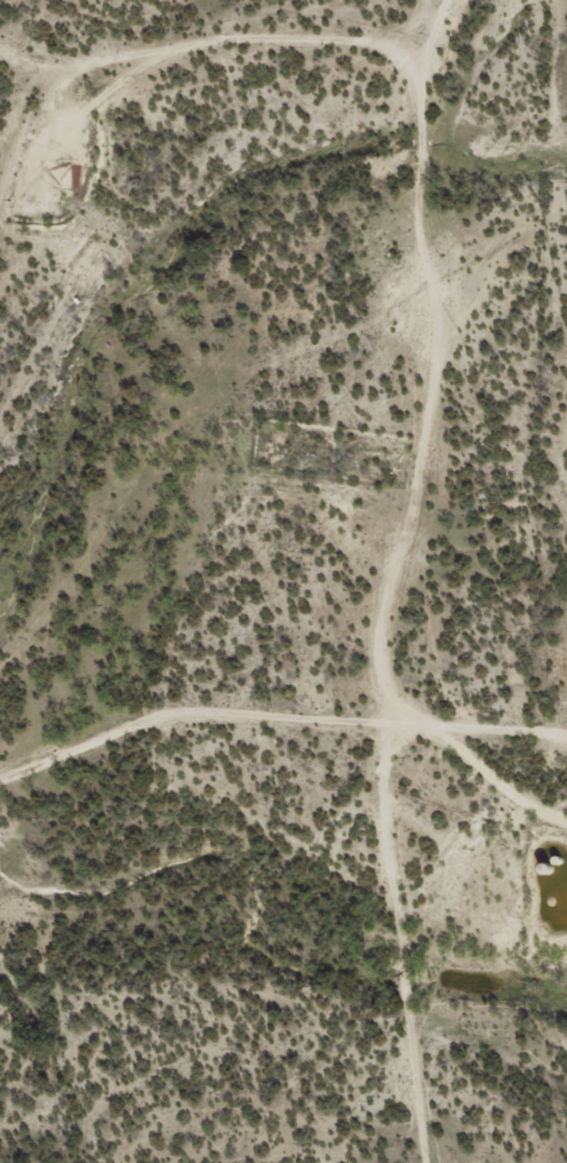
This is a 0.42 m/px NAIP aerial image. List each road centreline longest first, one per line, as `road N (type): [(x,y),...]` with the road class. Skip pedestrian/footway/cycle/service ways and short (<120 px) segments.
road 1 (residential): [(458,0),(454,85),(483,344),(430,669),(441,1162)]
road 2 (residential): [(454,85),(249,79),(17,37),(0,26)]
road 3 (residential): [(436,771),(566,768)]

